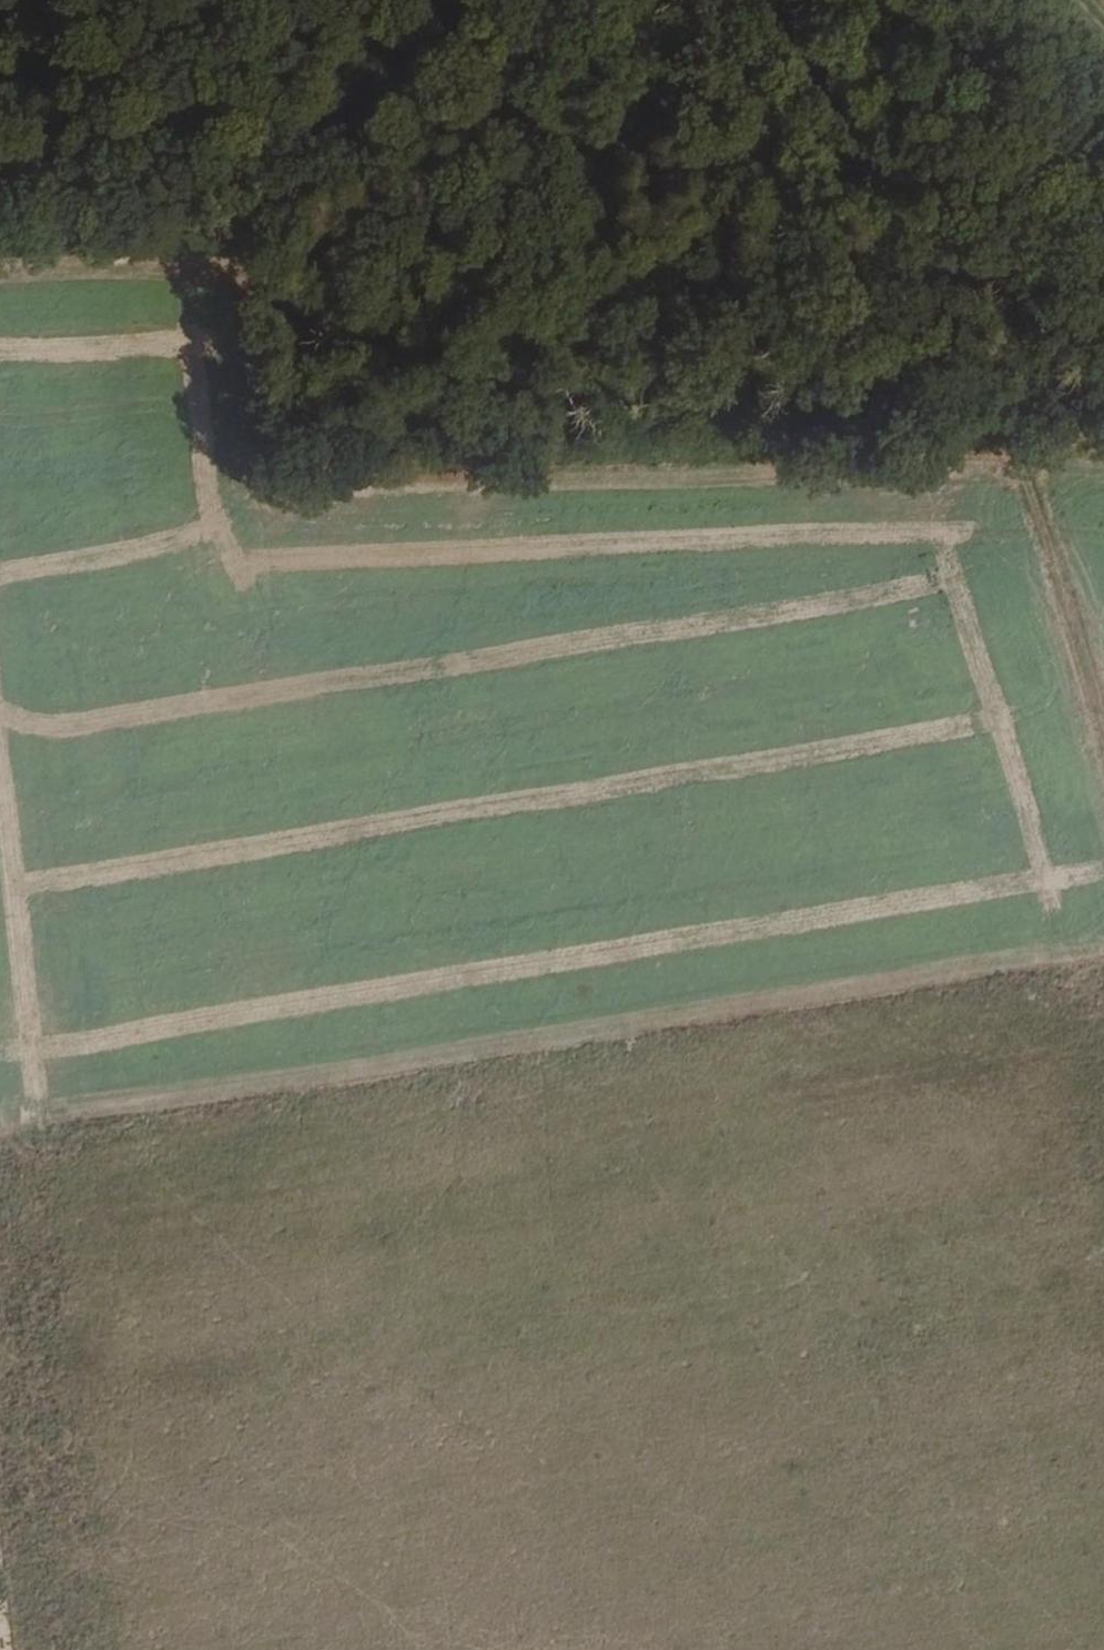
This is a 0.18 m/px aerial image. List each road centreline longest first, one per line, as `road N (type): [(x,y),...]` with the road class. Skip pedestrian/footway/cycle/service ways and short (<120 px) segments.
road 1 (track): [(877,0),(904,195),(1103,695)]

